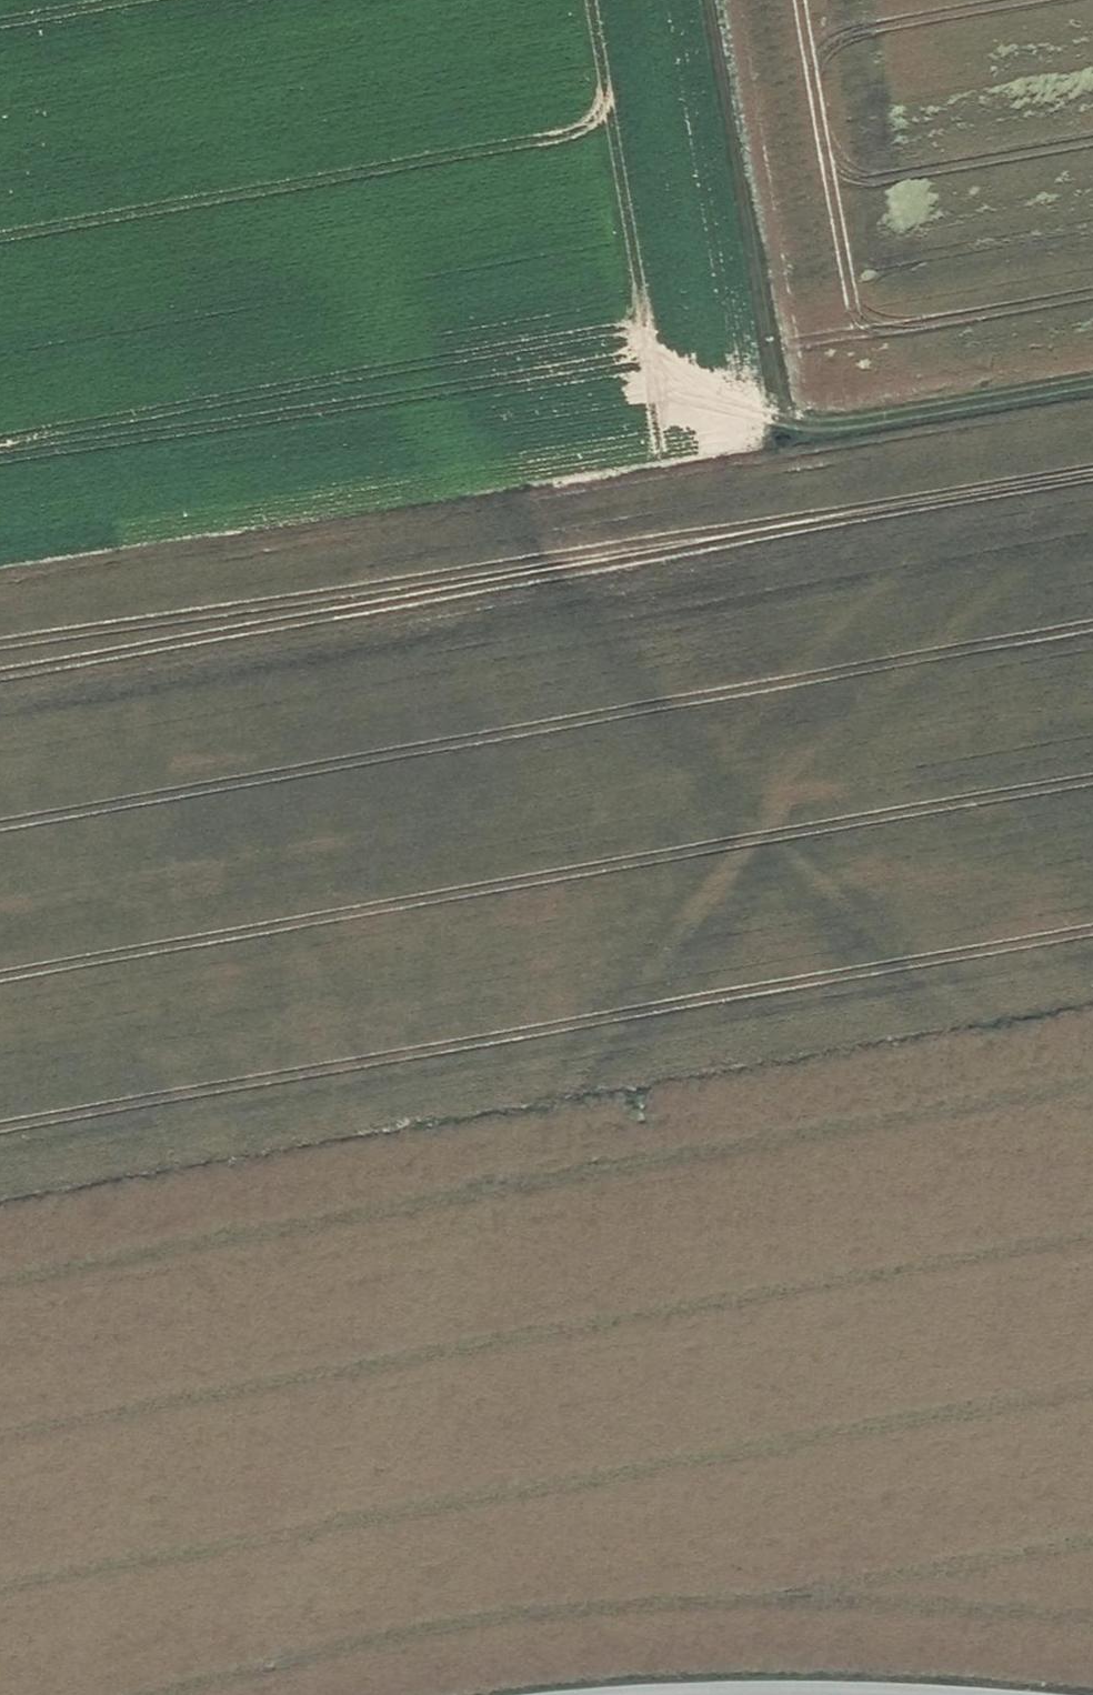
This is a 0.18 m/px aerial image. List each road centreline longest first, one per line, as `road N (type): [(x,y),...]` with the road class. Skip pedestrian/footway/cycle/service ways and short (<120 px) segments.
road 1 (track): [(681,0),(758,441),(1092,377)]
road 2 (unclassified): [(824,1694),(728,1686),(621,1694)]

